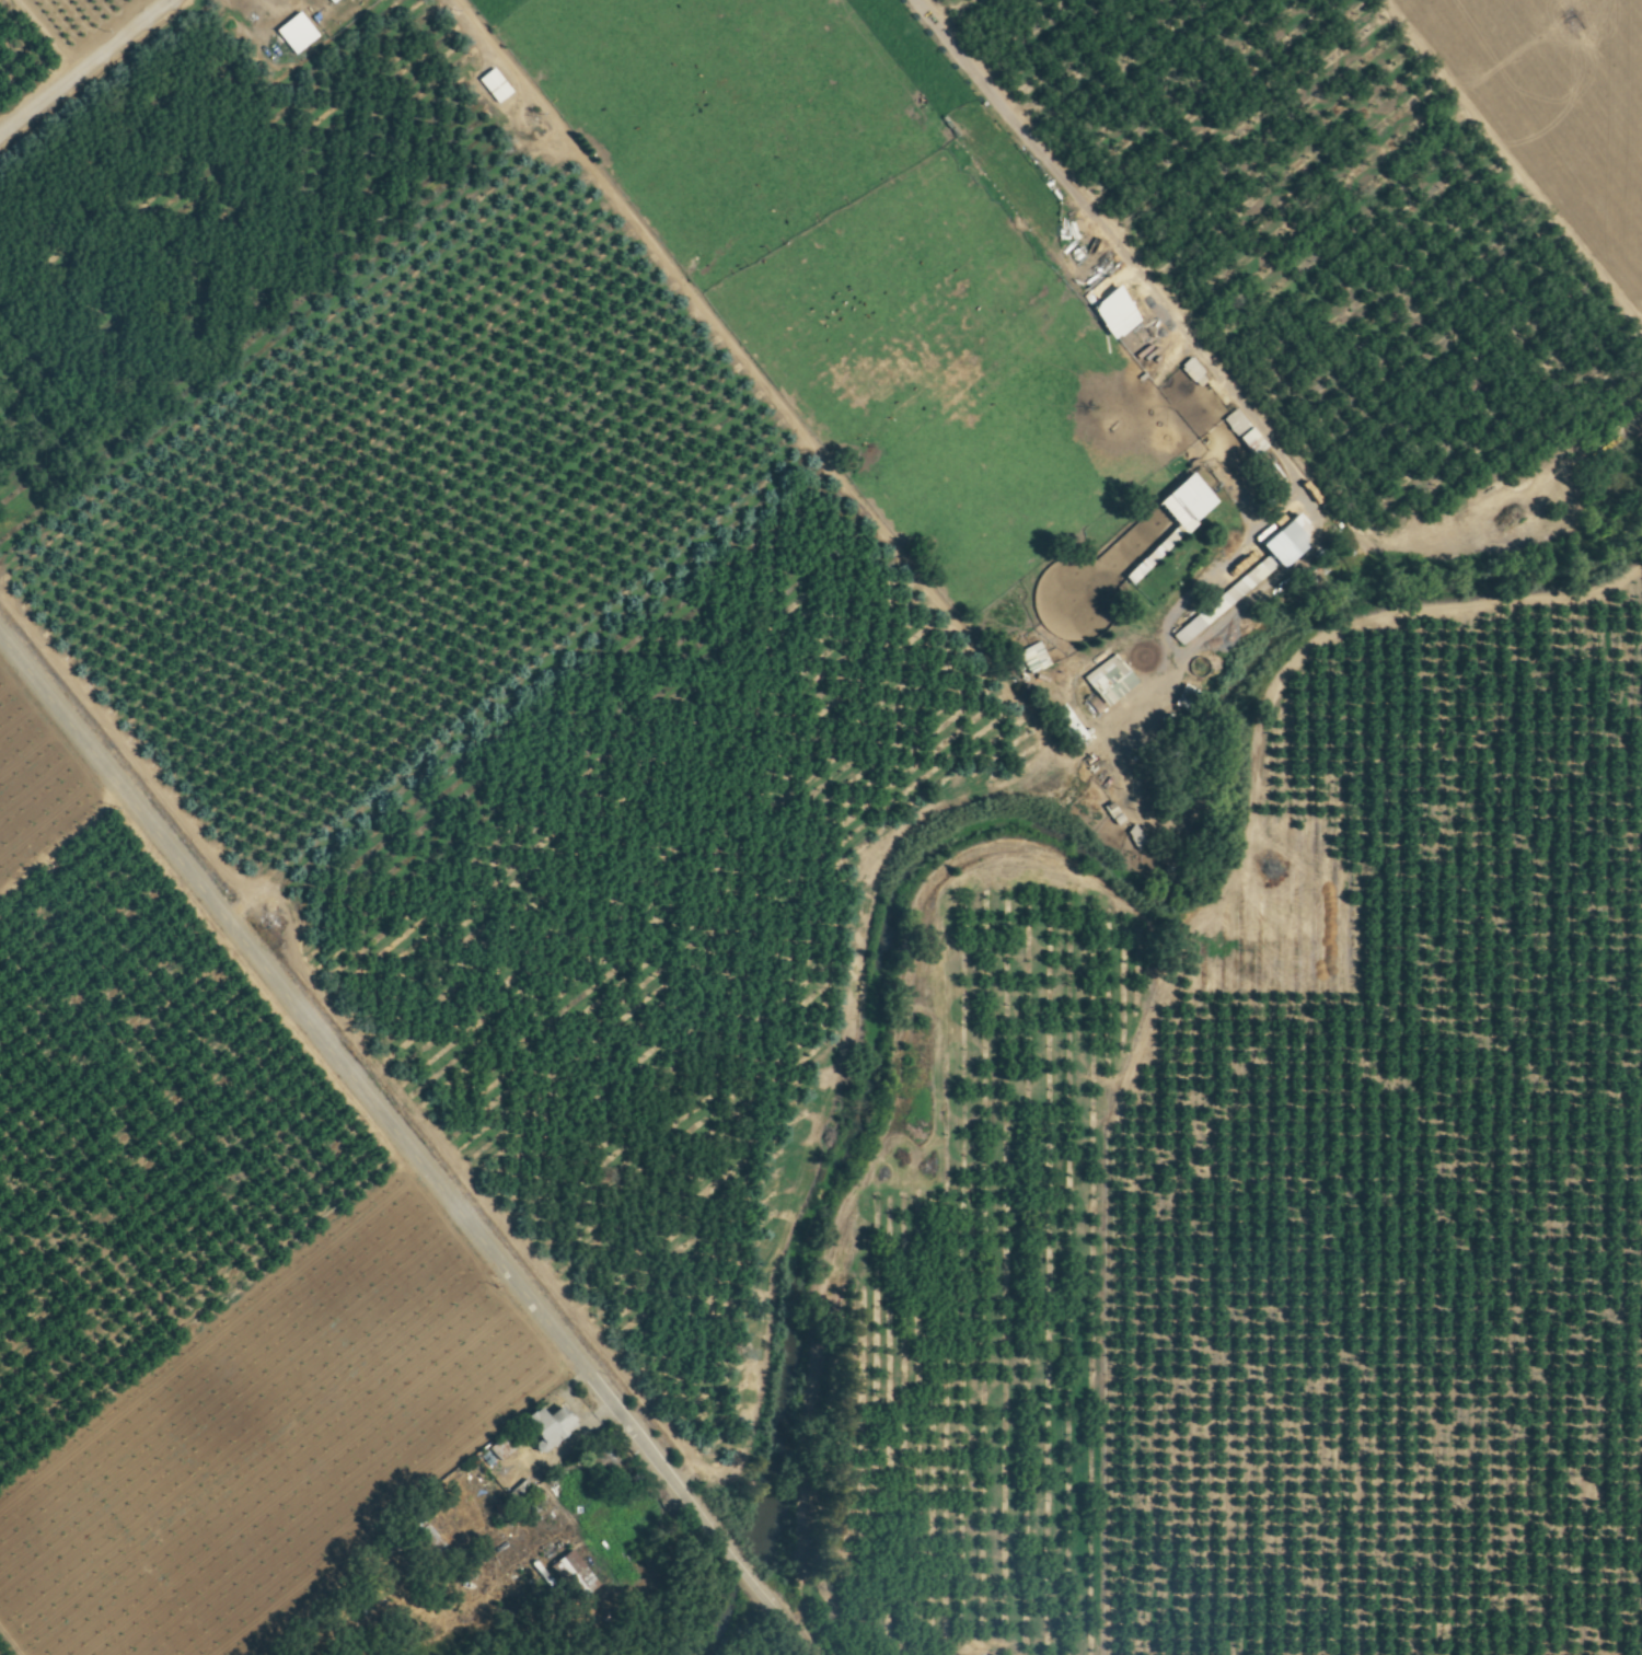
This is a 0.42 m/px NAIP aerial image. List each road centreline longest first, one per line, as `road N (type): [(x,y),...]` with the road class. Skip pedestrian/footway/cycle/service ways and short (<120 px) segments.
road 1 (residential): [(809,1654),(0,593)]
road 2 (residential): [(0,113),(146,0)]

